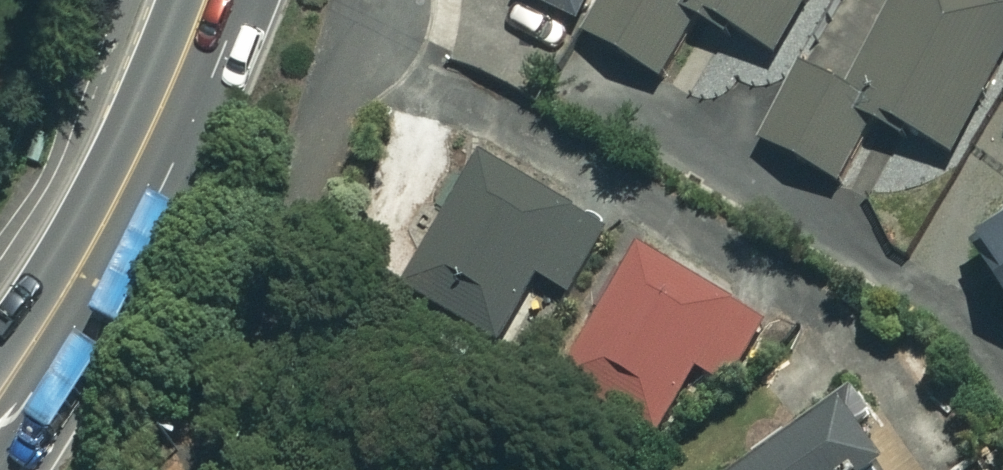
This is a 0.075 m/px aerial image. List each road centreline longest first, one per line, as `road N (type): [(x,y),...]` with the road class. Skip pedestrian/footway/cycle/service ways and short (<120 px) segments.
road 1 (trunk): [(253,0),(117,301),(11,469)]
road 2 (trunk): [(0,362),(129,144),(194,0)]

